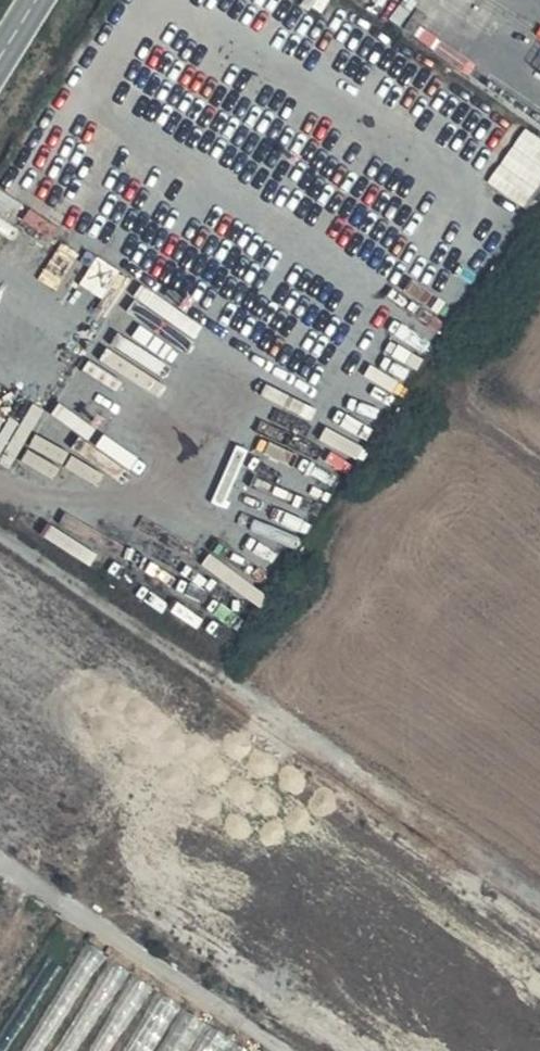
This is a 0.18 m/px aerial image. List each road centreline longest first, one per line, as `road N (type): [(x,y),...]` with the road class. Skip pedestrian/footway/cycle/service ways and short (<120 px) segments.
road 1 (track): [(0,857),(287,1050)]

